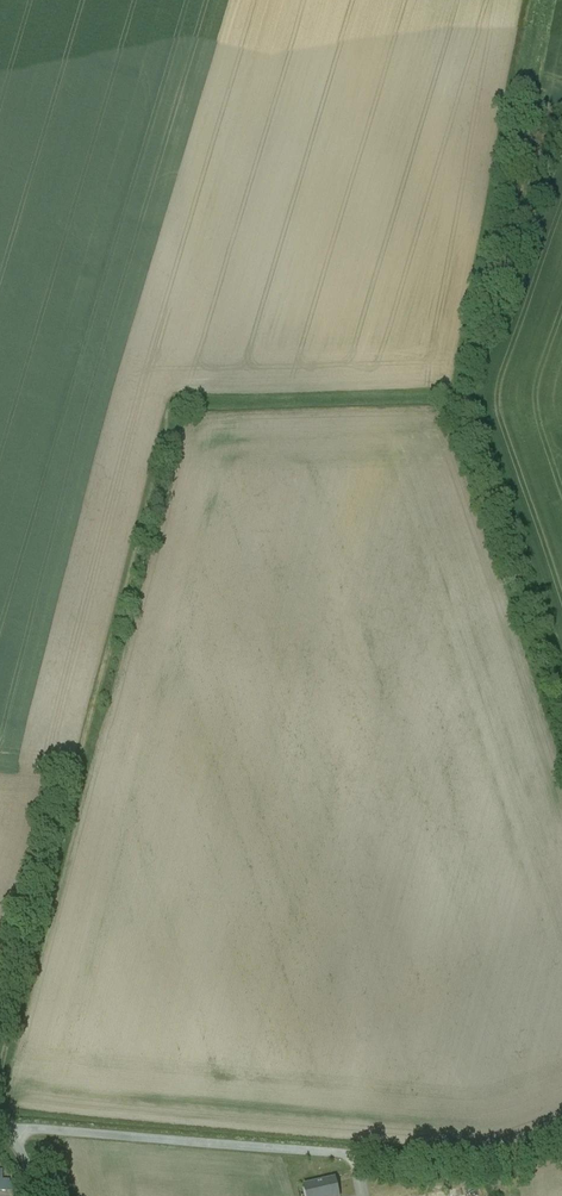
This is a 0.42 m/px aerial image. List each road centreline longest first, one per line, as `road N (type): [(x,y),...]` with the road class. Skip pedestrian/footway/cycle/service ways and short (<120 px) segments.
road 1 (track): [(561,1141),(509,1161),(464,1162),(0,1125)]

